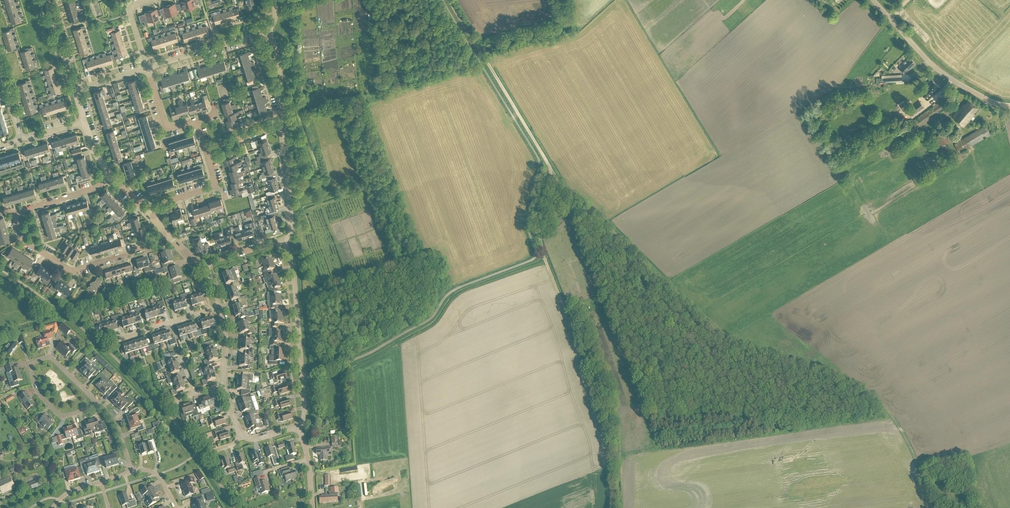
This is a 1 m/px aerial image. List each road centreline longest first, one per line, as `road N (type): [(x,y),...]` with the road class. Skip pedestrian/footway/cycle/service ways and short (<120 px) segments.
road 1 (track): [(552,171),(713,331),(873,397),(904,435),(935,507)]
road 2 (track): [(552,171),(540,242),(605,437),(611,507)]
road 3 (residential): [(166,234),(142,250),(74,270),(23,239),(19,211),(94,188),(110,175)]
road 4 (track): [(449,0),(552,171)]
road 5 (unclassified): [(300,426),(294,281),(284,241)]
road 6 (tertiary): [(1009,107),(939,70),(873,0)]
road 7 (residential): [(97,403),(60,416),(37,392),(29,365),(51,357),(66,371)]
road 8 (residential): [(147,67),(268,31)]

